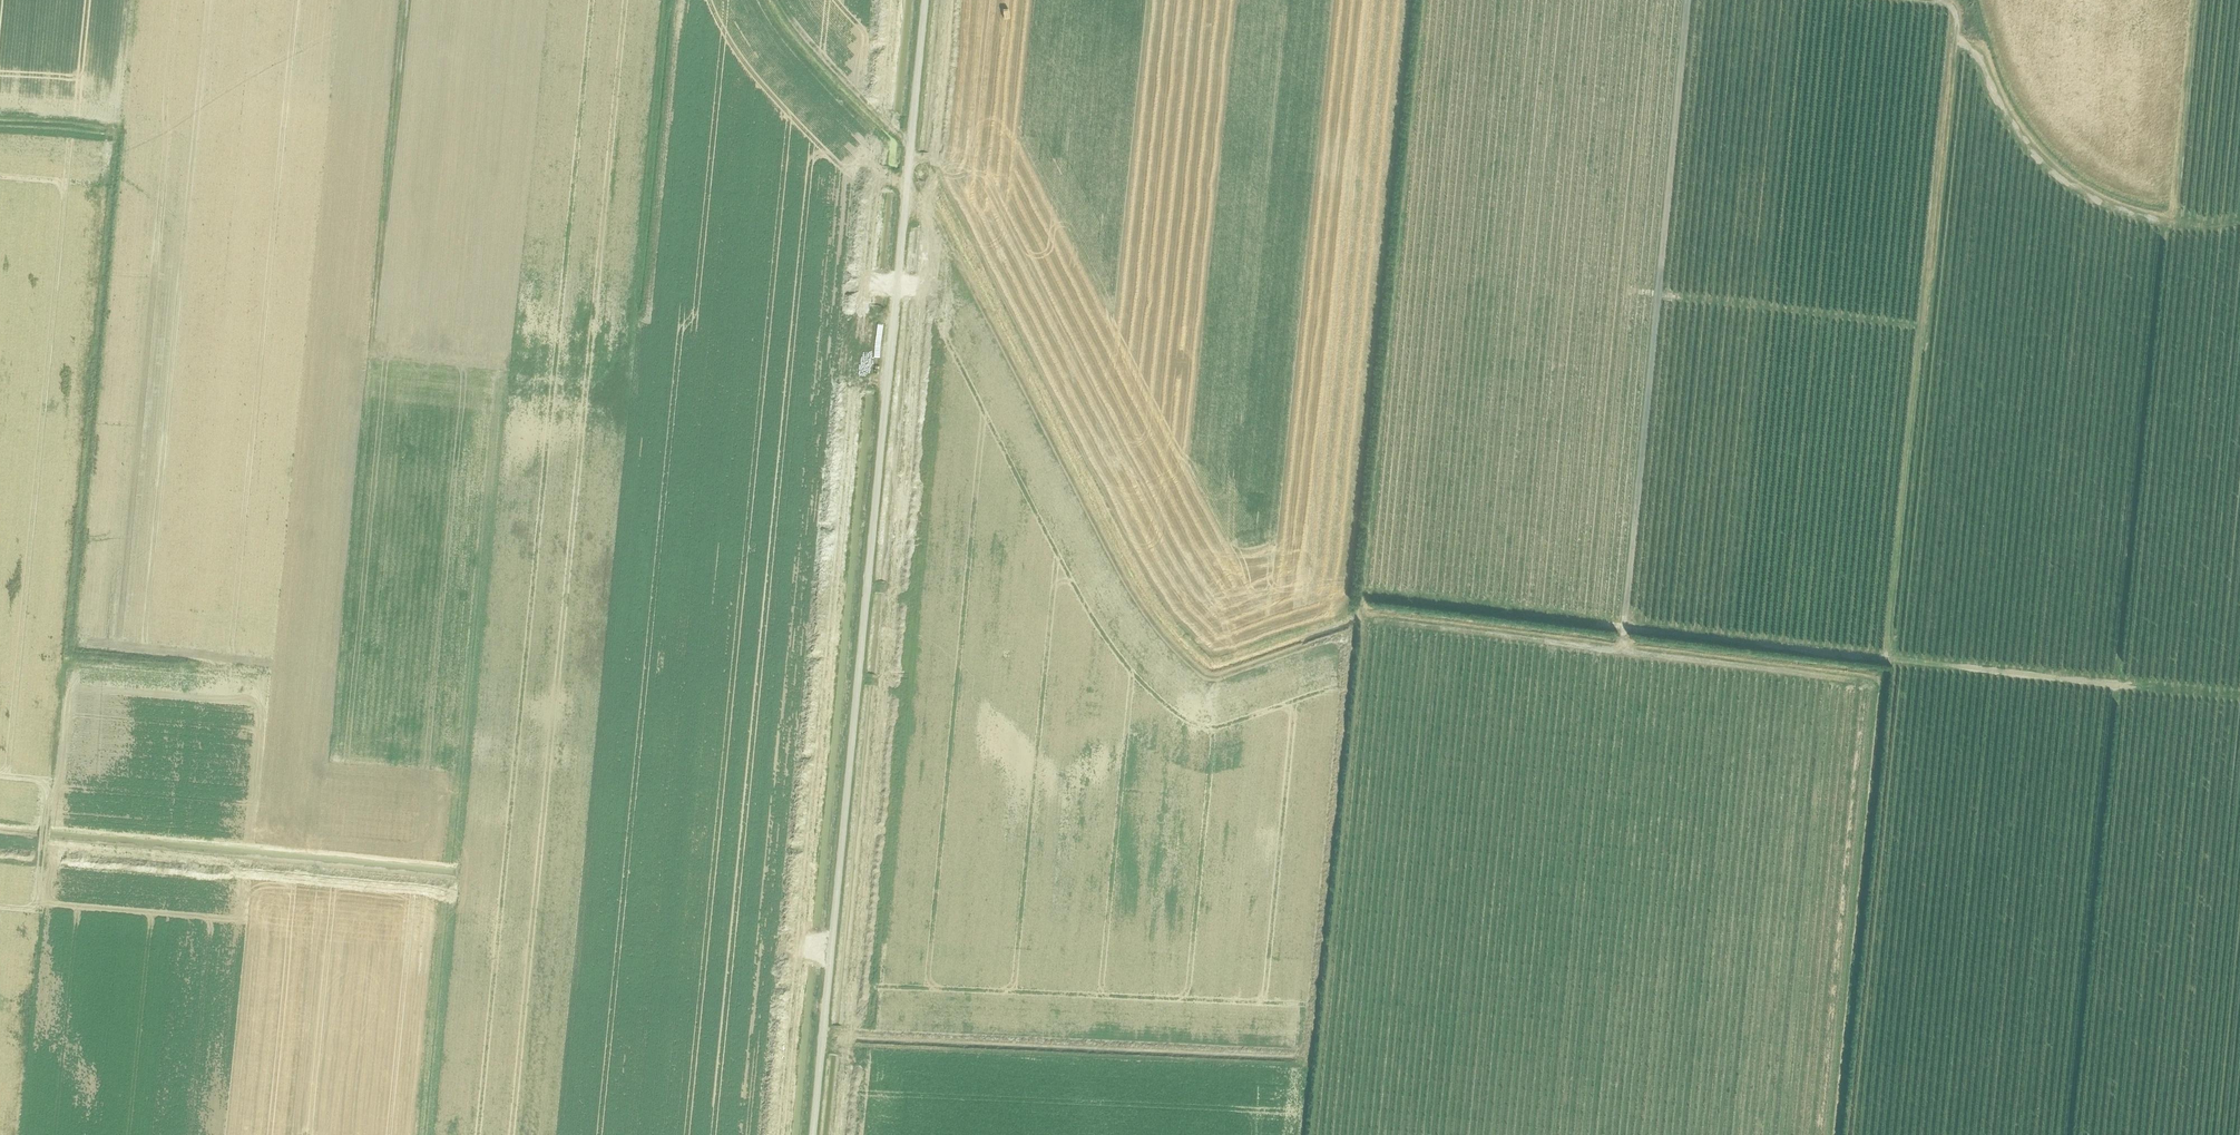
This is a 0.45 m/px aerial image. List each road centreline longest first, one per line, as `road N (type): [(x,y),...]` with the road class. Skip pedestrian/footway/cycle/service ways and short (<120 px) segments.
road 1 (unclassified): [(813,1134),(924,0)]

